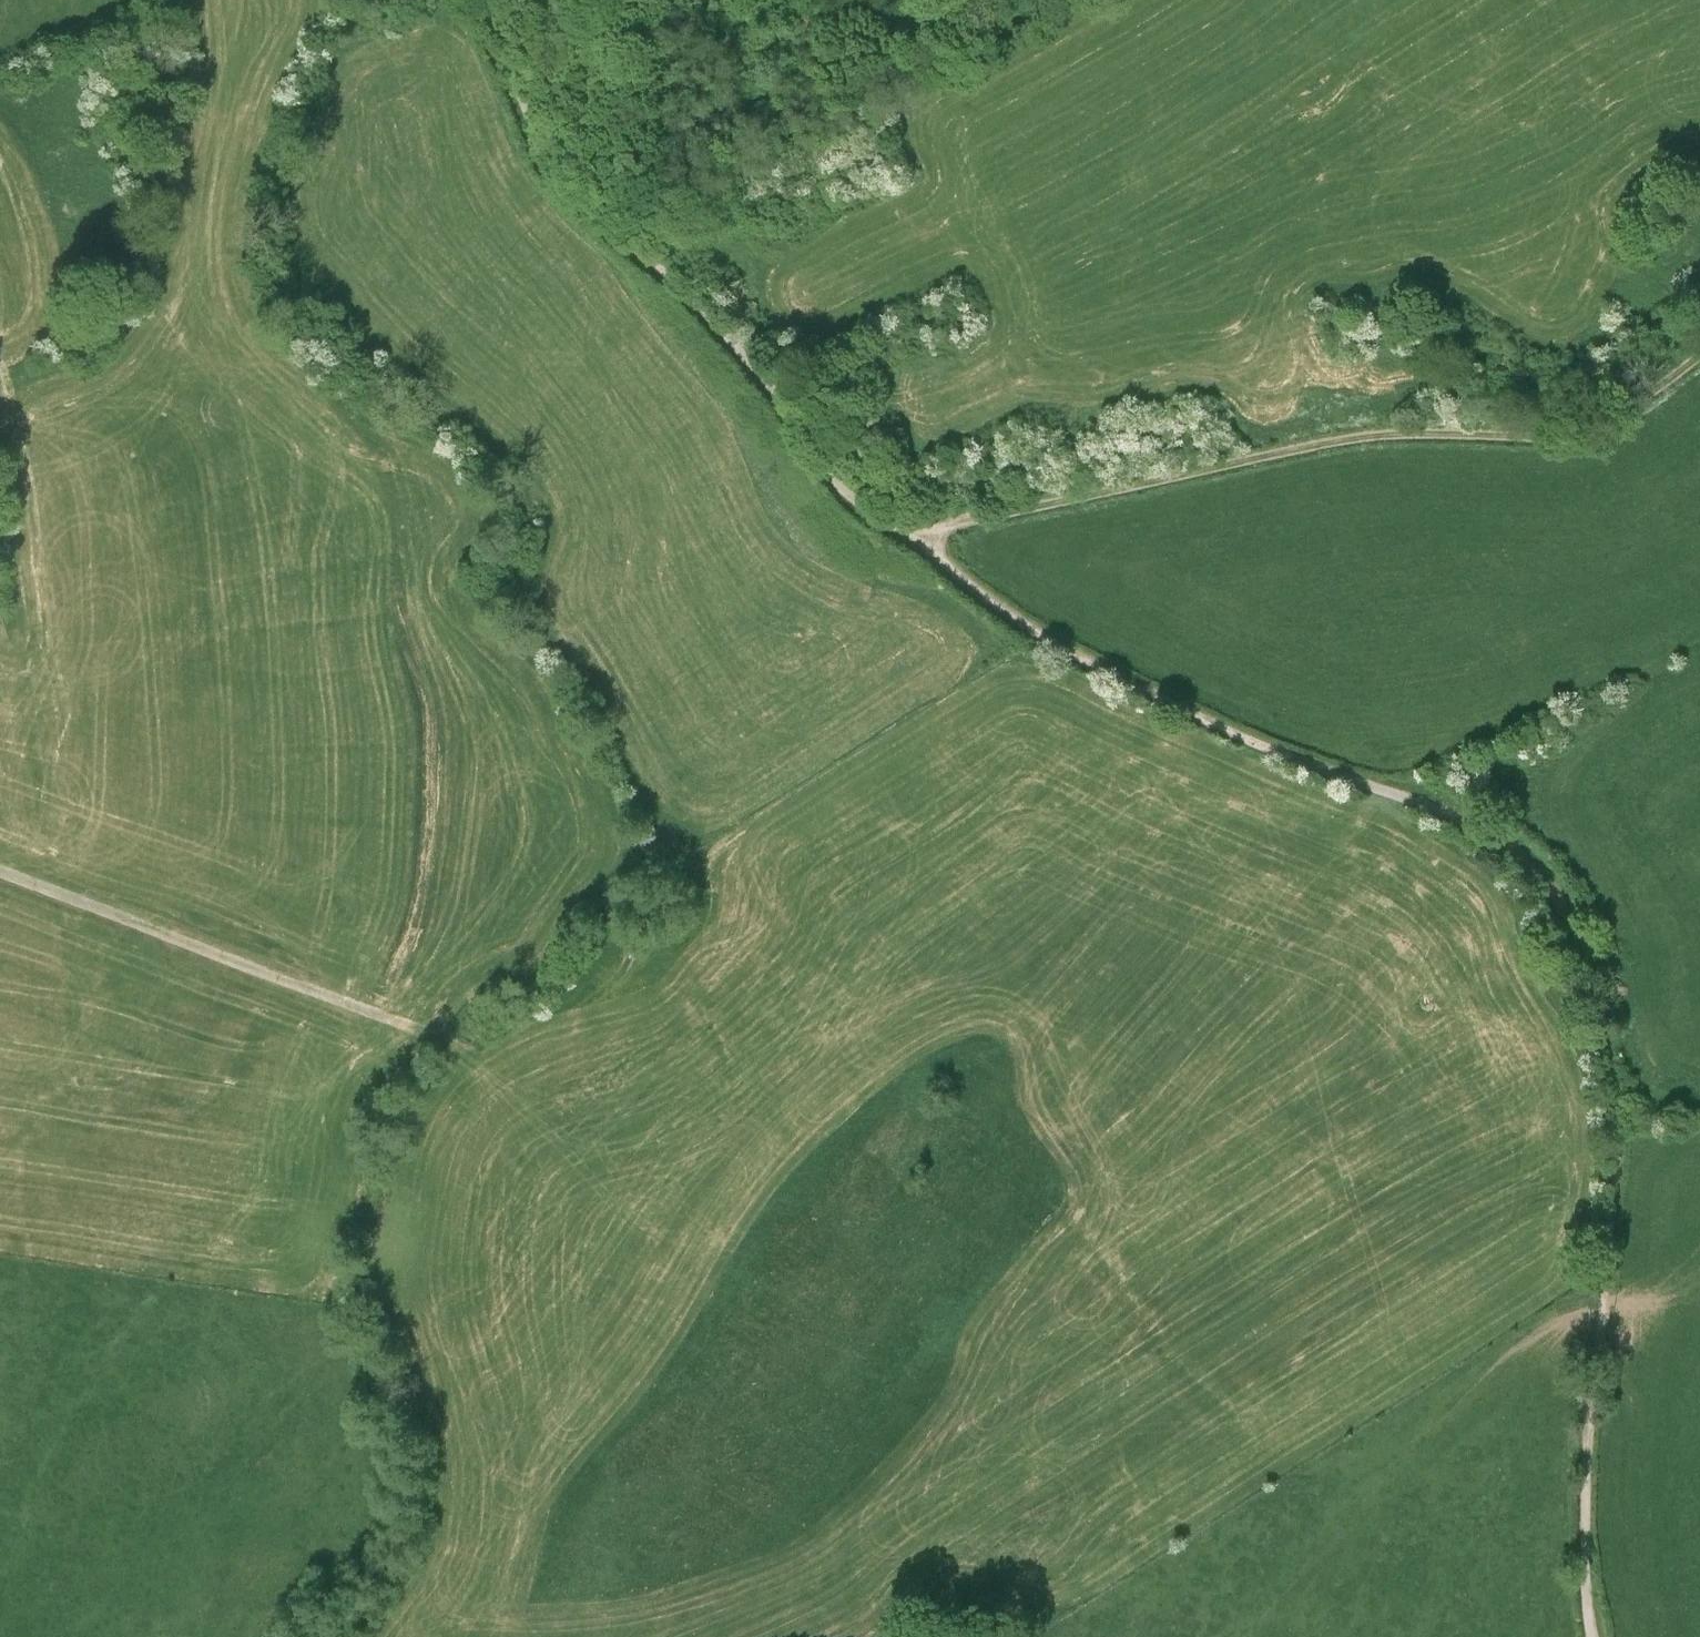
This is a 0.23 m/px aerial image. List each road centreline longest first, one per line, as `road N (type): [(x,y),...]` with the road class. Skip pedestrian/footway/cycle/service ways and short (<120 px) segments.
road 1 (track): [(472,0),(536,141),(622,244),(698,306),(869,513),(917,538),(1061,645),(1214,727),(1457,820),(1510,851),(1547,890),(1595,993),(1614,1129),(1579,1509),(1591,1636)]
road 2 (track): [(1699,354),(1614,424),(1583,437),(1452,432),(1259,454),(917,538)]
road 3 (track): [(0,875),(436,1045)]

